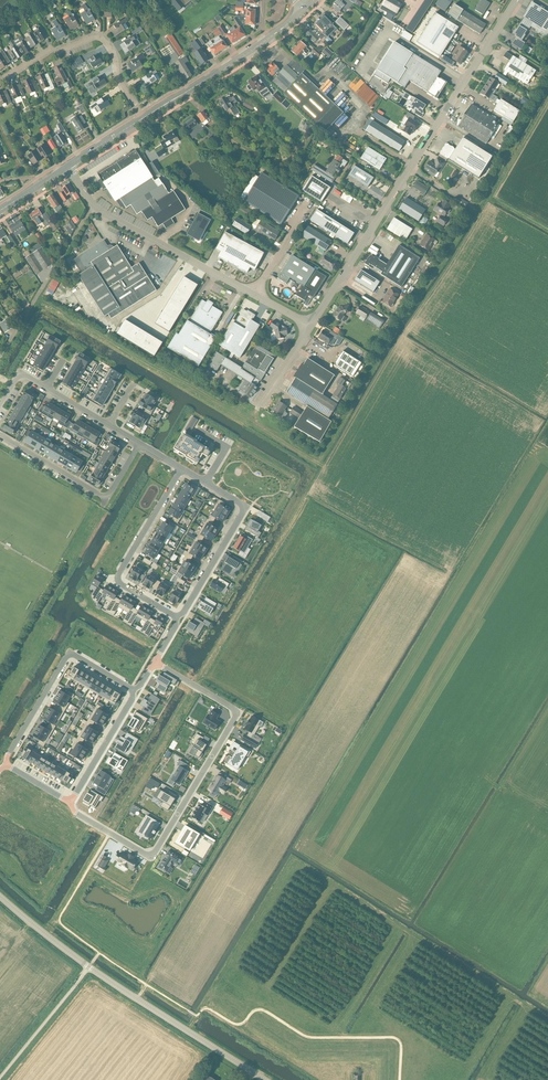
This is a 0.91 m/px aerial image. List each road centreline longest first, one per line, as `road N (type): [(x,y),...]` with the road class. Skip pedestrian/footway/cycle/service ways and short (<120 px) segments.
road 1 (unclassified): [(516,0),(311,327)]
road 2 (residential): [(70,802),(81,815),(154,852),(237,713),(155,662)]
road 3 (tertiary): [(265,1079),(89,967),(0,895)]
road 4 (unclassified): [(253,295),(93,206),(68,166)]
road 5 (residential): [(137,692),(69,653),(3,764)]
road 6 (residential): [(0,80),(51,48),(102,38),(142,118)]
road 7 (residential): [(182,469),(118,582),(180,618)]
road 8 (tertiary): [(142,118),(305,8)]
road 9 (residential): [(0,436),(107,498),(139,443)]
road 10 (residential): [(180,618),(246,507),(205,482)]
road 11 (residential): [(70,802),(137,692)]

